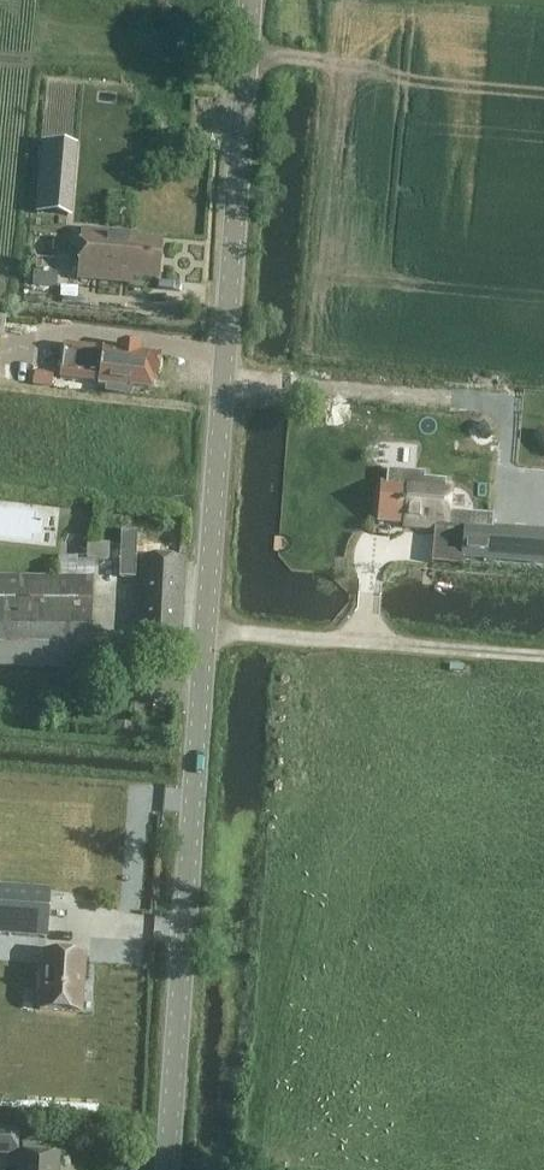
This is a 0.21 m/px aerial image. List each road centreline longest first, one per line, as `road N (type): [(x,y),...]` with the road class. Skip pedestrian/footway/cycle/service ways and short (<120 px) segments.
road 1 (tertiary): [(166,1169),(249,0)]
road 2 (track): [(543,657),(204,631)]

